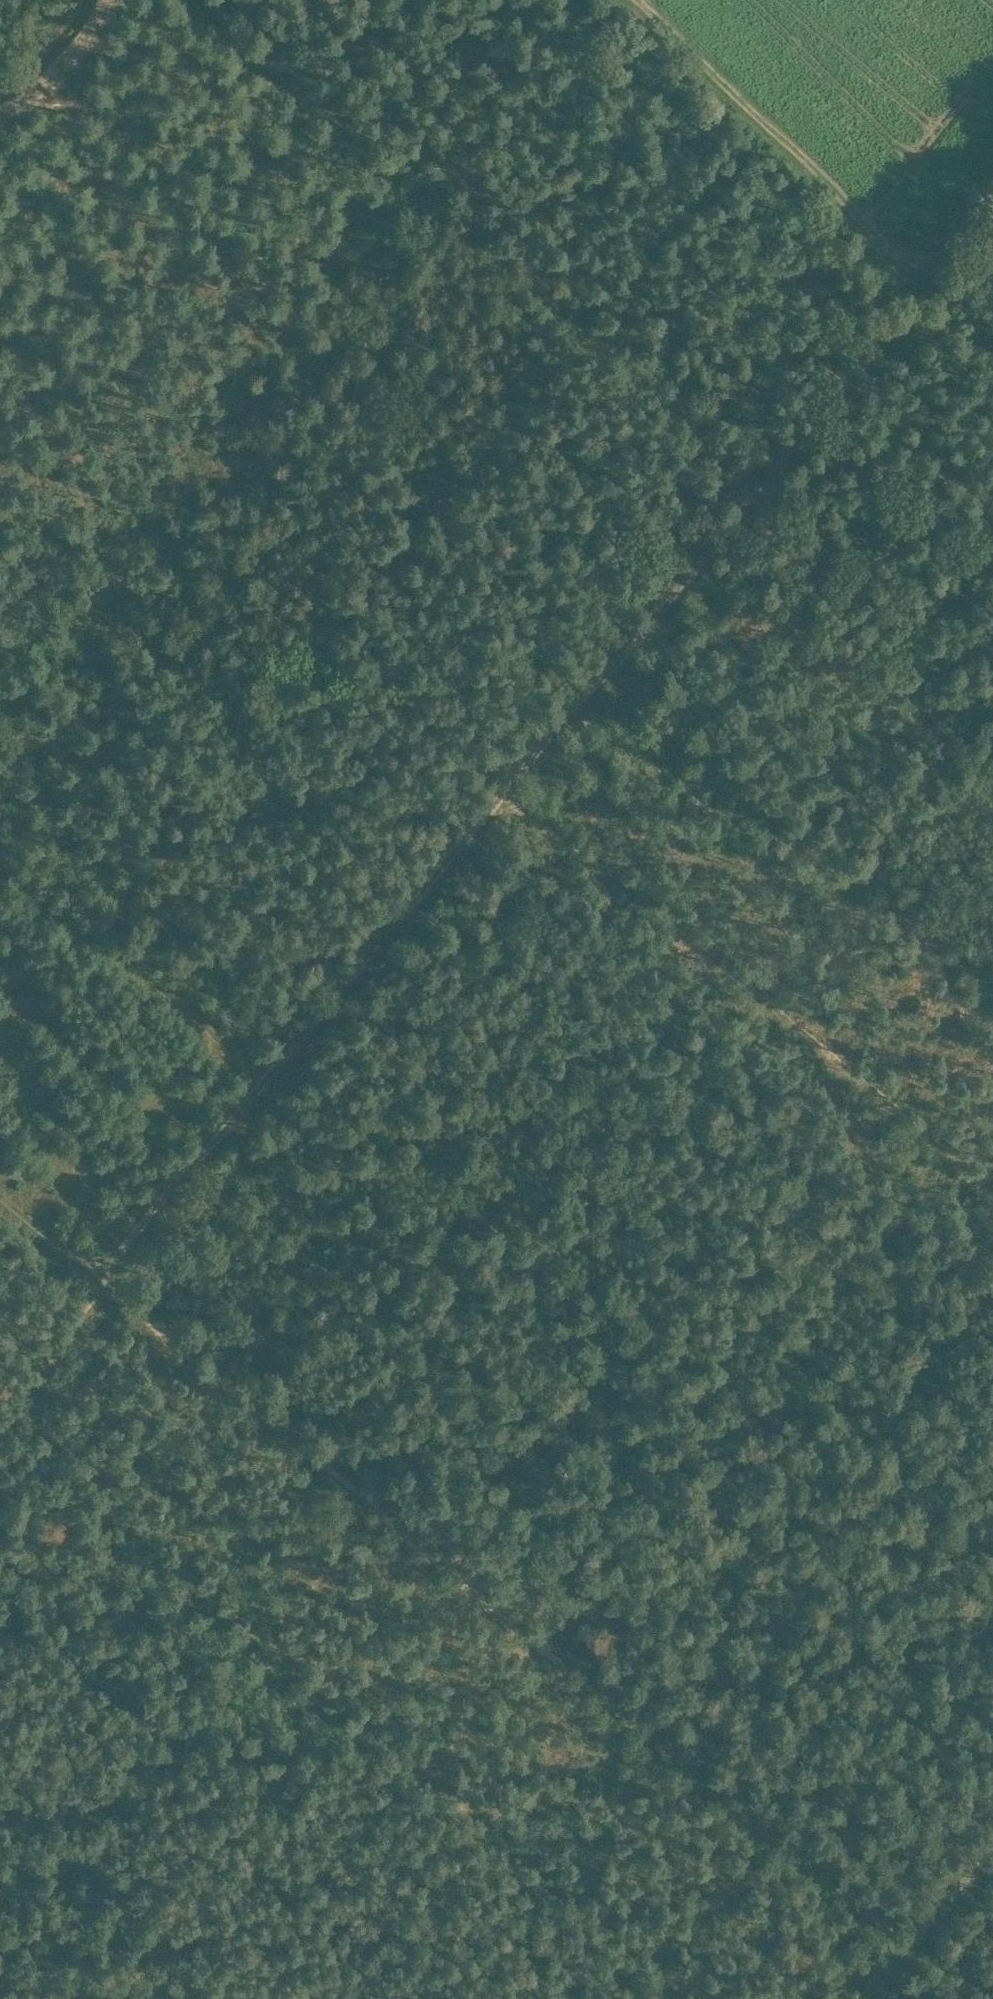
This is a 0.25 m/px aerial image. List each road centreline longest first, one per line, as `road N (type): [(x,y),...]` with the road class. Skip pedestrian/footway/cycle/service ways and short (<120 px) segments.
road 1 (track): [(770,461),(574,715),(120,1264),(106,1303),(0,1426)]
road 2 (track): [(0,1215),(905,1947)]
road 3 (track): [(933,254),(642,0)]
road 4 (track): [(992,189),(921,263),(770,461)]
road 5 (track): [(277,1078),(99,962),(0,871)]
road 6 (track): [(905,1947),(992,1846)]

